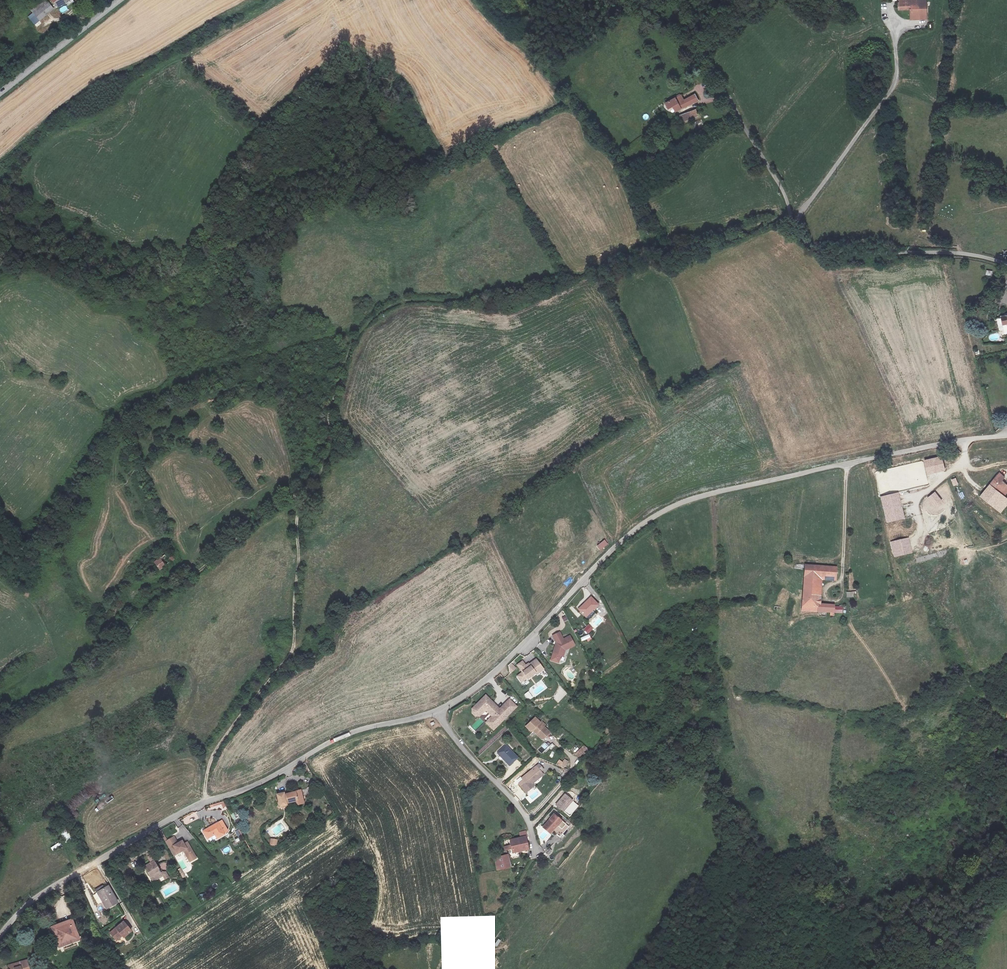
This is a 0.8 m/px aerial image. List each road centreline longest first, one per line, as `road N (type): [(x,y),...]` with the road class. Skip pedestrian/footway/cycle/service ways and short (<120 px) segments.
road 1 (track): [(209,803),(216,755),(292,645),(301,507),(329,459),(339,378),(364,326),(412,300),(519,301),(654,245),(709,242),(790,214)]
road 2 (unclassified): [(1006,436),(686,503),(653,518),(506,663),(440,713)]
road 3 (unclassified): [(440,713),(347,736),(250,789),(193,809),(31,901),(0,935)]
road 4 (unclassified): [(1006,263),(899,252),(825,258),(795,227)]
road 5 (unclassified): [(795,227),(892,90),(895,47)]
road 6 (unclassified): [(440,713),(532,837)]
road 7 (unclassified): [(726,95),(795,227)]
road 8 (tertiary): [(0,91),(117,0)]

